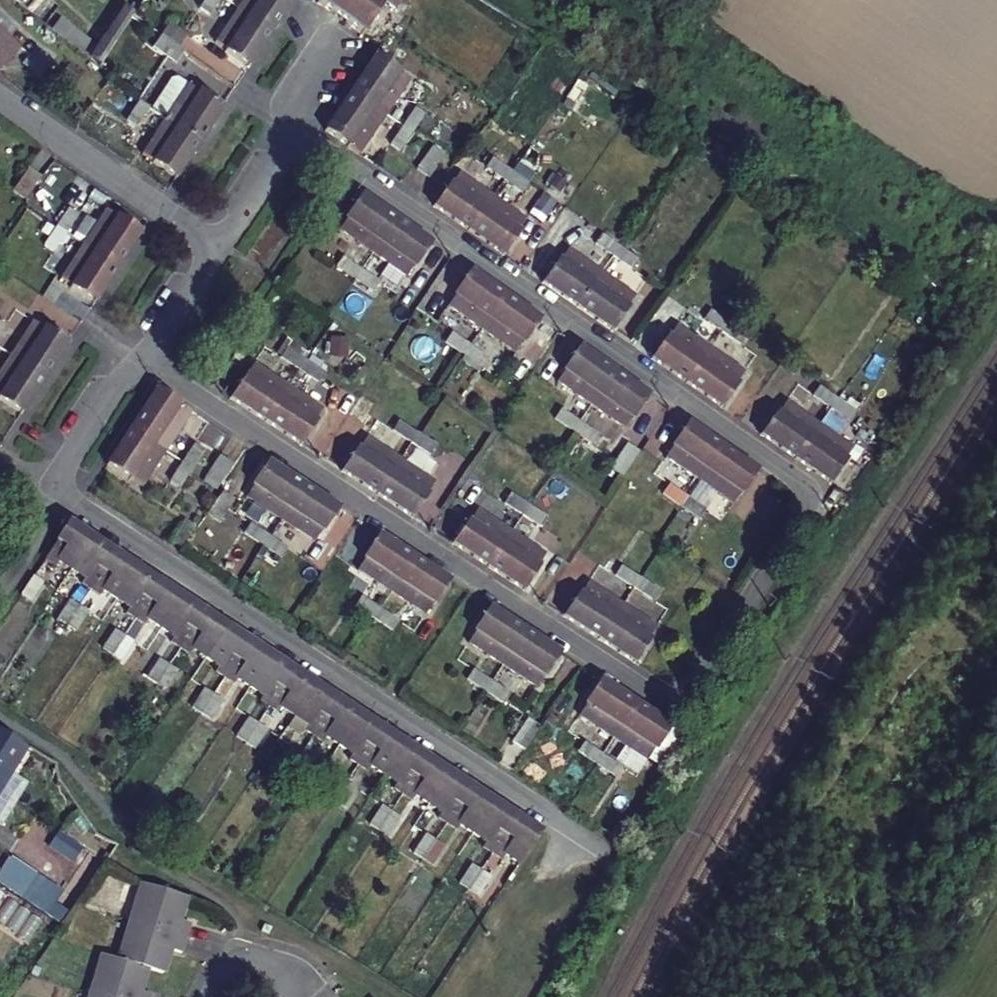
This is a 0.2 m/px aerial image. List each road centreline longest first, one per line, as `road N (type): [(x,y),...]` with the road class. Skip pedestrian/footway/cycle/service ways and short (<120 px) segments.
road 1 (residential): [(299,130),(799,479),(803,513),(687,687)]
road 2 (residential): [(141,356),(51,486),(606,851)]
road 3 (residential): [(141,356),(637,685),(687,687)]
road 4 (residential): [(0,98),(220,245)]
road 5 (residential): [(294,996),(298,977),(236,944),(204,996)]
road 6 (residential): [(299,130),(220,245)]
road 7 (residential): [(220,245),(141,356)]

